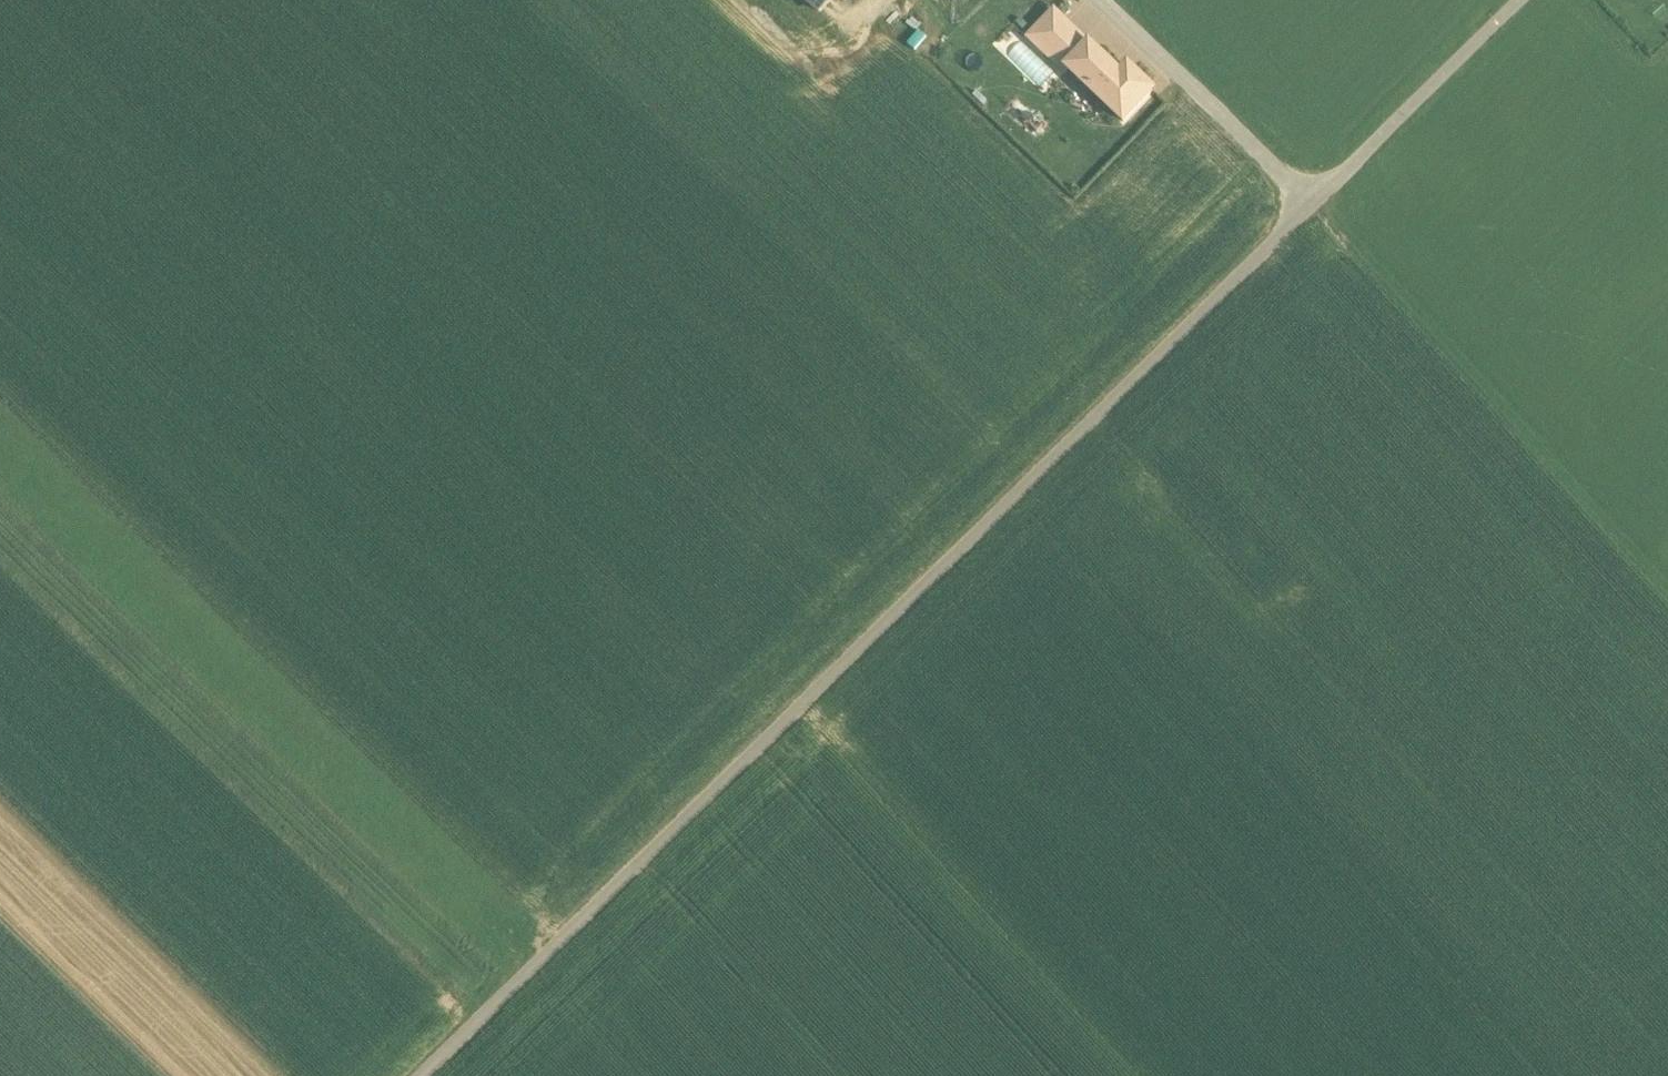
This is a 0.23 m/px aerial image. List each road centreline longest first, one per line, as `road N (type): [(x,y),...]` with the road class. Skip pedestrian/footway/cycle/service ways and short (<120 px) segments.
road 1 (track): [(1519,0),(421,1075)]
road 2 (track): [(1667,591),(1313,202),(1101,0)]

